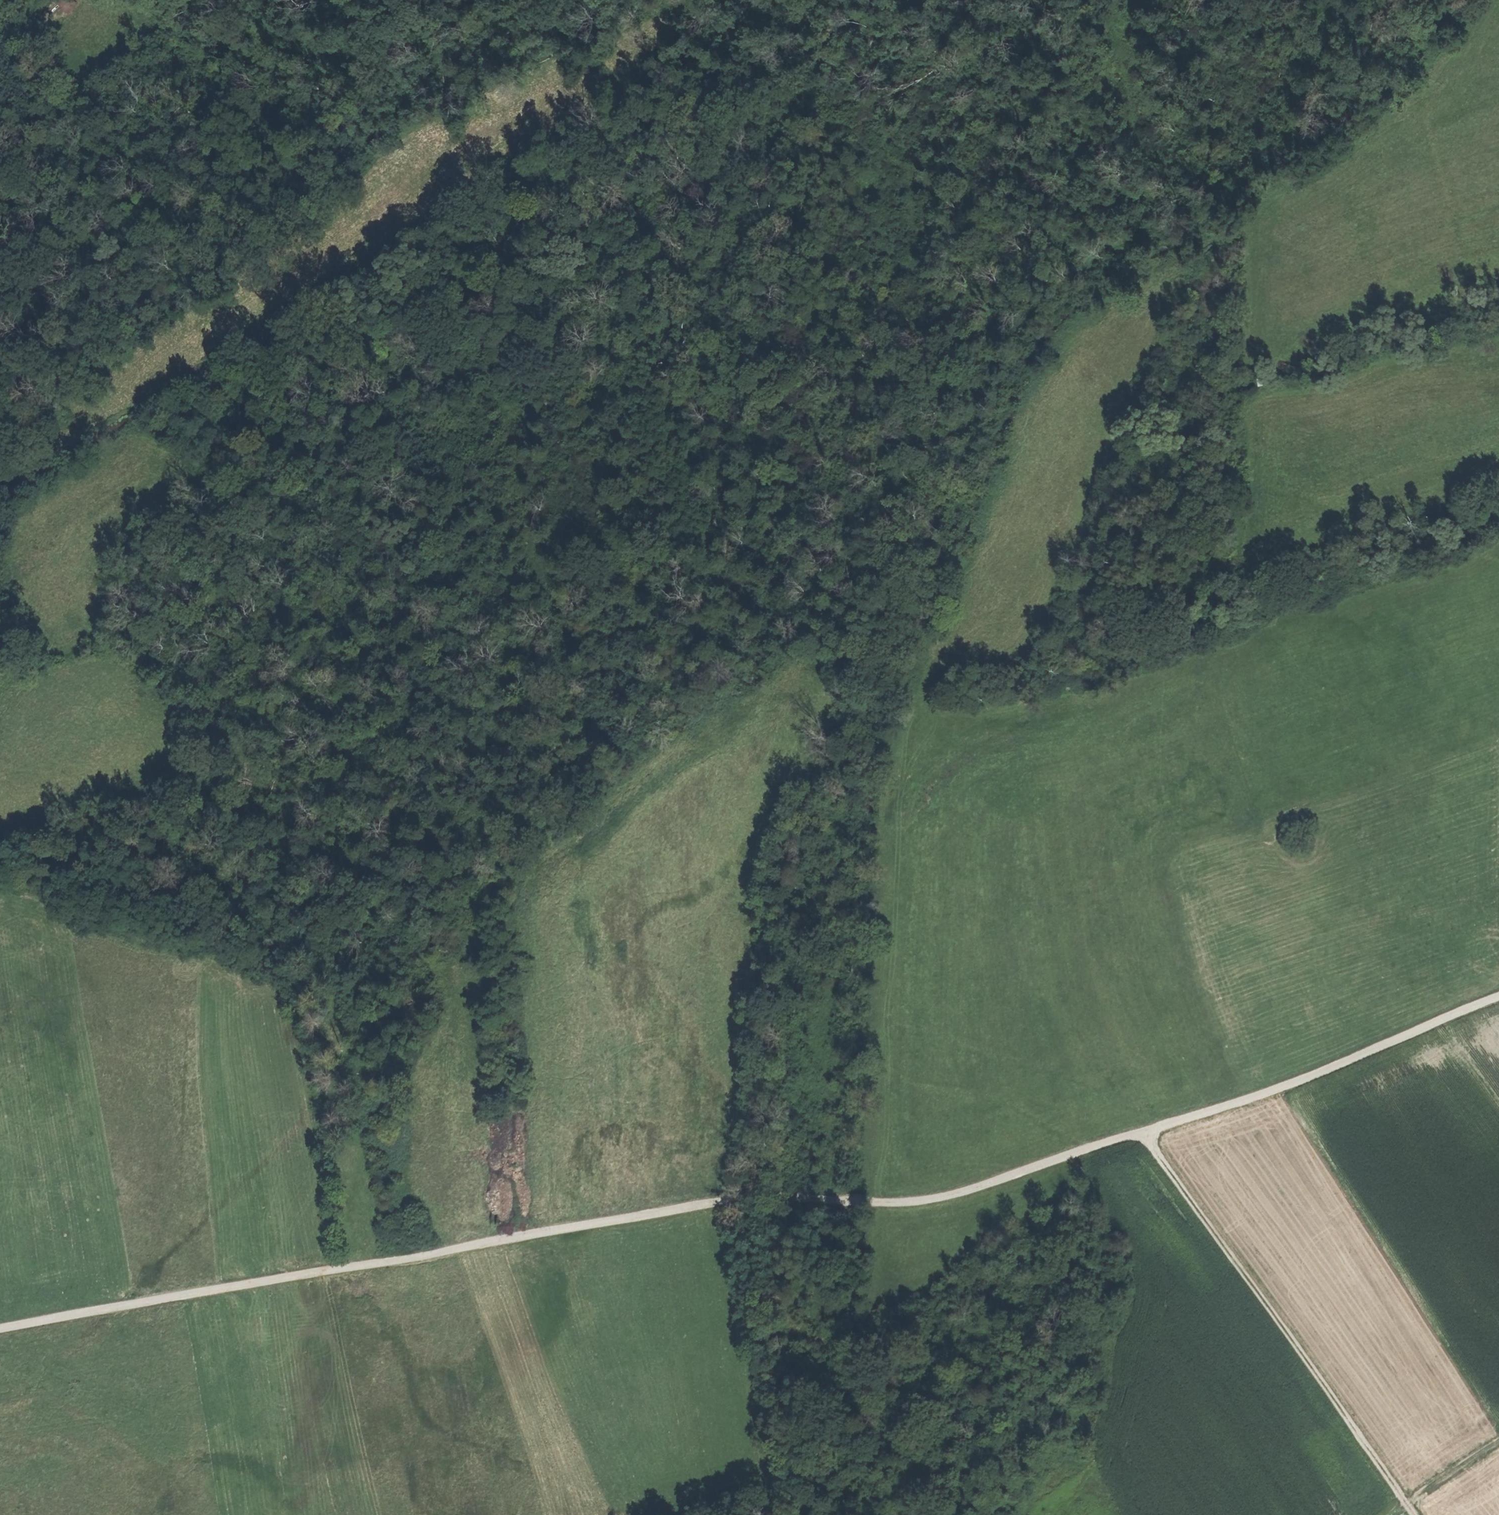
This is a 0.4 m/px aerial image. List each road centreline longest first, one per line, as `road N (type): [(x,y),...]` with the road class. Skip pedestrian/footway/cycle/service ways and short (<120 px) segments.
road 1 (track): [(0,1331),(719,1203),(878,1203),(958,1192),(1331,1068),(1498,996)]
road 2 (track): [(1415,1514),(1144,1130)]

